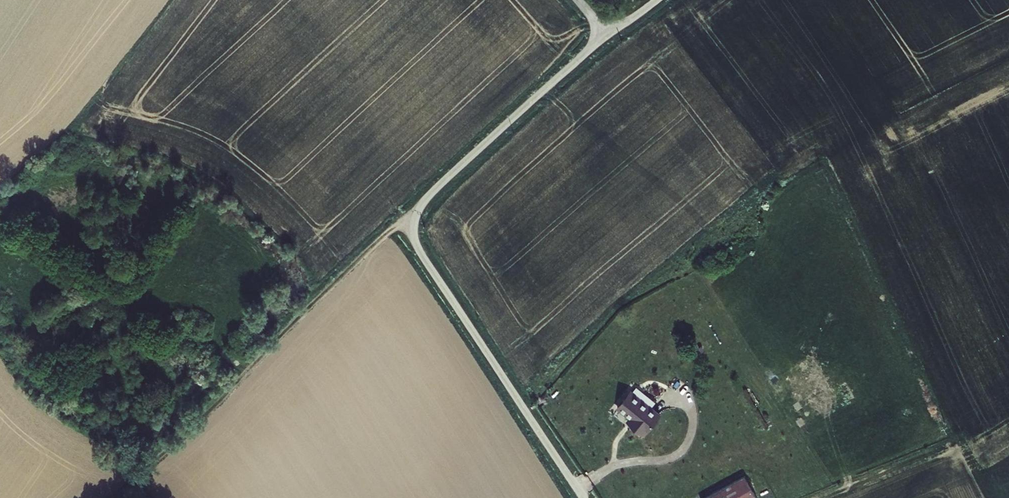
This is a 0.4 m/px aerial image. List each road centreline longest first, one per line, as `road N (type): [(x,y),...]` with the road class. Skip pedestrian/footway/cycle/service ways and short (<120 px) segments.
road 1 (unclassified): [(582,497),(421,255),(412,227),(447,179),(655,0)]
road 2 (track): [(823,497),(950,444)]

